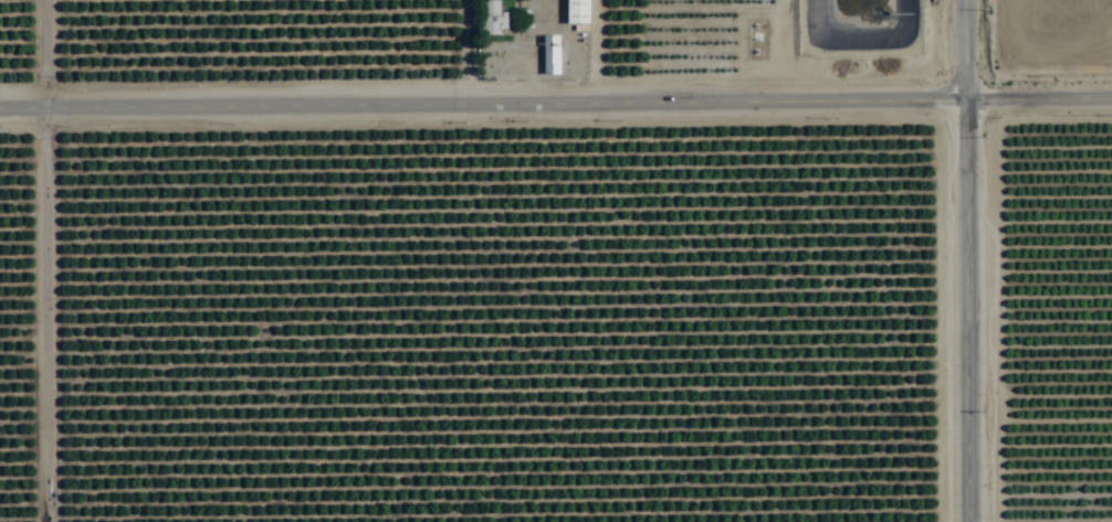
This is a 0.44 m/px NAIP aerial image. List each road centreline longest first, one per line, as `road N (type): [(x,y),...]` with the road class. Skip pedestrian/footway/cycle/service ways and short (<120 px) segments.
road 1 (residential): [(1111,80),(0,90)]
road 2 (residential): [(972,521),(969,0)]

